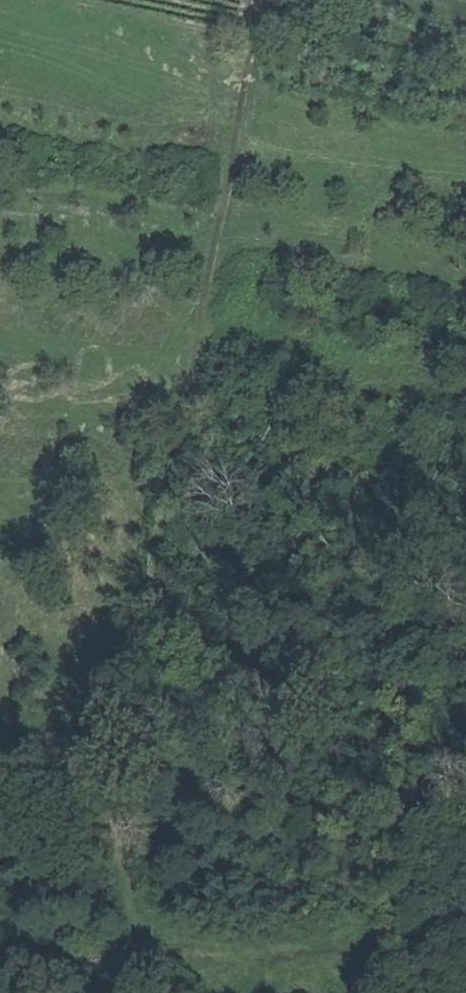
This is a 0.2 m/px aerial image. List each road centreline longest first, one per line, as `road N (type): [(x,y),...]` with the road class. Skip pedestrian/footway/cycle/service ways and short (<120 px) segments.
road 1 (track): [(0,948),(119,952),(137,930),(110,762),(254,0)]

